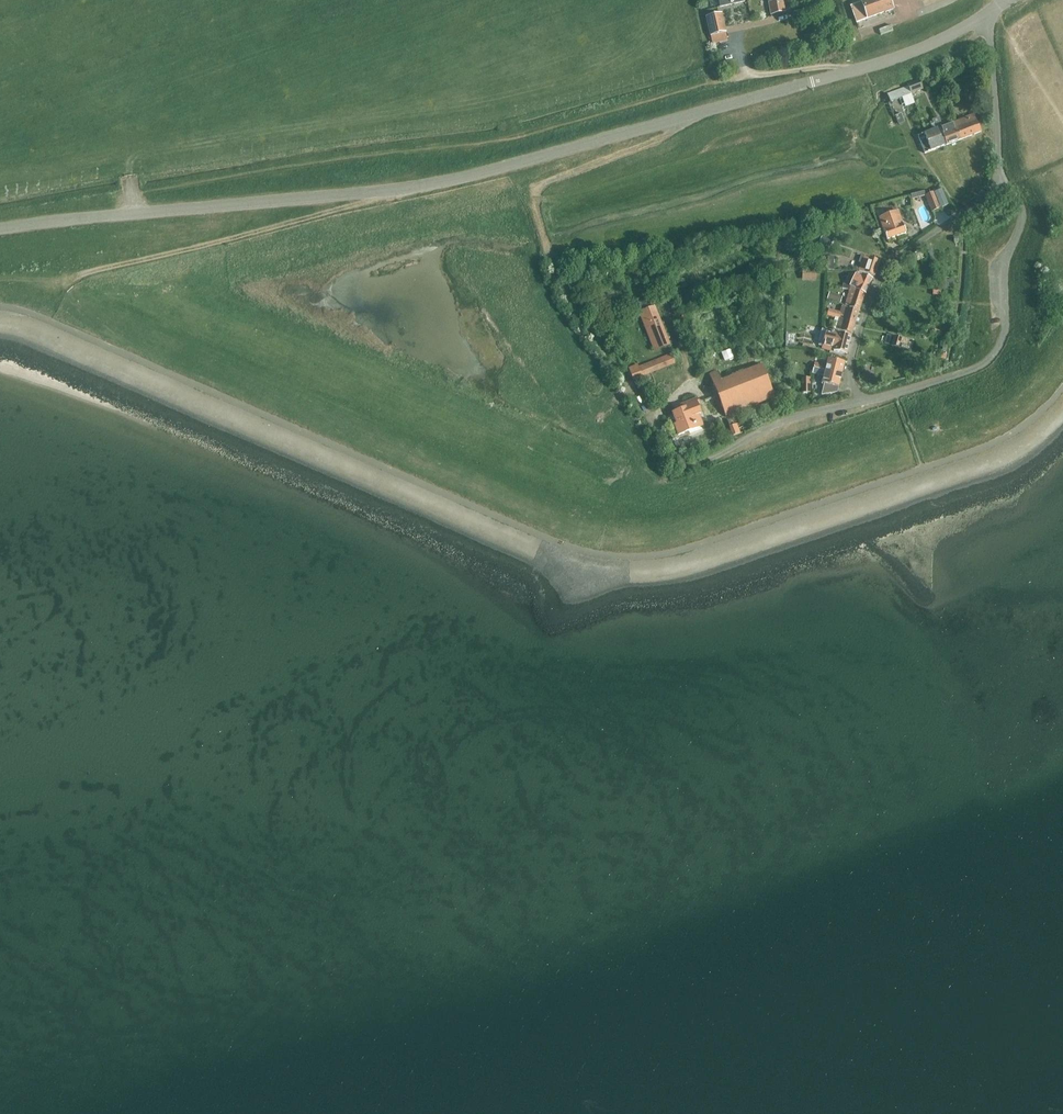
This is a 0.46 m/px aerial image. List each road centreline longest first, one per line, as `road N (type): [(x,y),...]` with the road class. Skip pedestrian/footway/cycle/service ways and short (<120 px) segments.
road 1 (unclassified): [(0,230),(497,173),(921,48),(985,16)]
road 2 (residential): [(856,401),(972,369),(996,350),(999,264),(1020,210),(1003,184)]
road 3 (residential): [(856,401),(852,361),(871,291),(896,254),(1003,184)]
road 4 (residential): [(692,468),(784,419),(856,401)]
road 5 (residential): [(1003,184),(985,16)]

